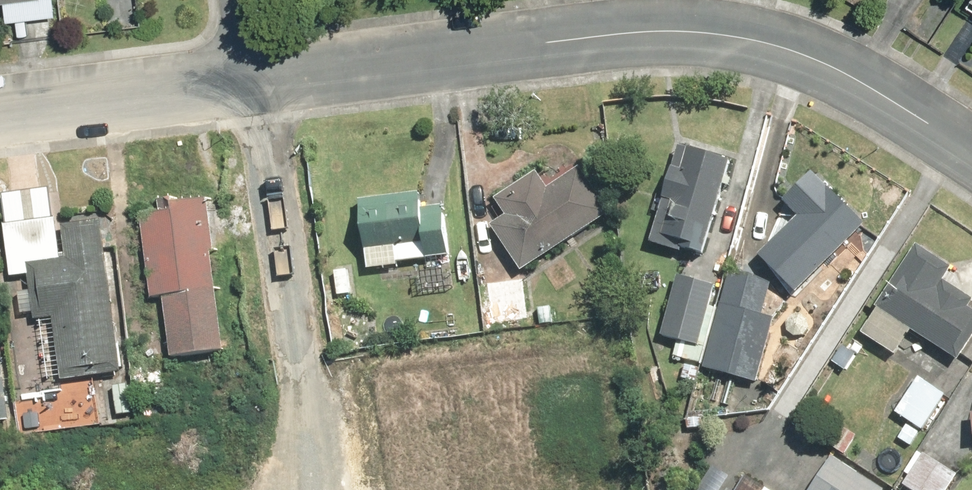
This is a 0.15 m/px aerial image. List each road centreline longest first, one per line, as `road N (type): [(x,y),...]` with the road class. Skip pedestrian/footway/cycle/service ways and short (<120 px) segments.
road 1 (residential): [(971,152),(819,59),(735,36),(596,35),(251,84)]
road 2 (residential): [(314,489),(251,84)]
road 3 (residential): [(251,84),(0,114)]

